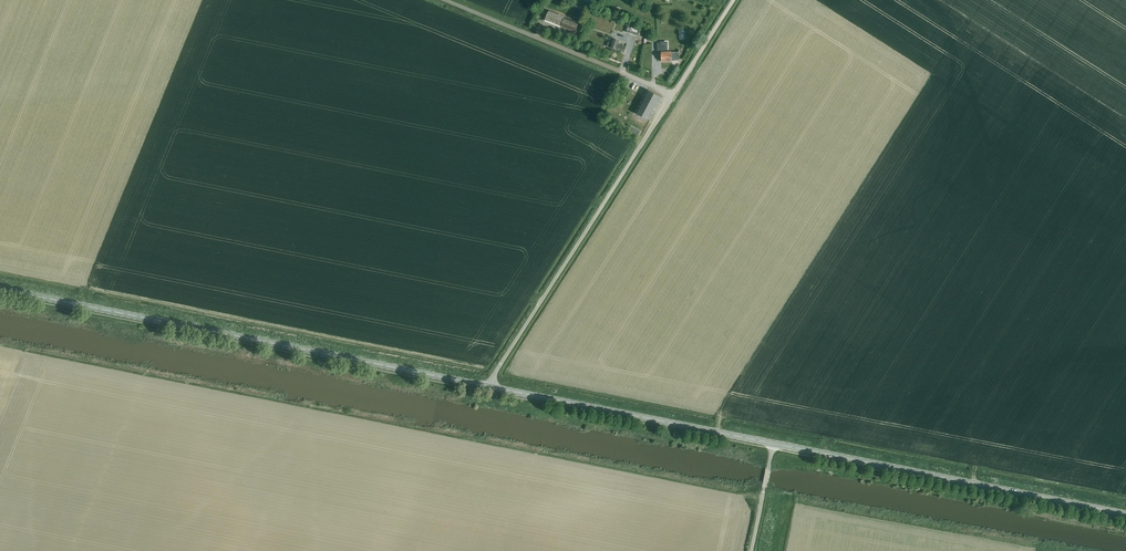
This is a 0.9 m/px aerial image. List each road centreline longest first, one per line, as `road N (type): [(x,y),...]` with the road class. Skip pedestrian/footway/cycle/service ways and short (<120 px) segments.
road 1 (tertiary): [(489,386),(0,290)]
road 2 (tertiary): [(1125,515),(774,444)]
road 3 (unclassified): [(489,386),(673,94)]
road 4 (tertiary): [(774,444),(489,386)]
road 5 (unclassified): [(444,0),(673,94)]

